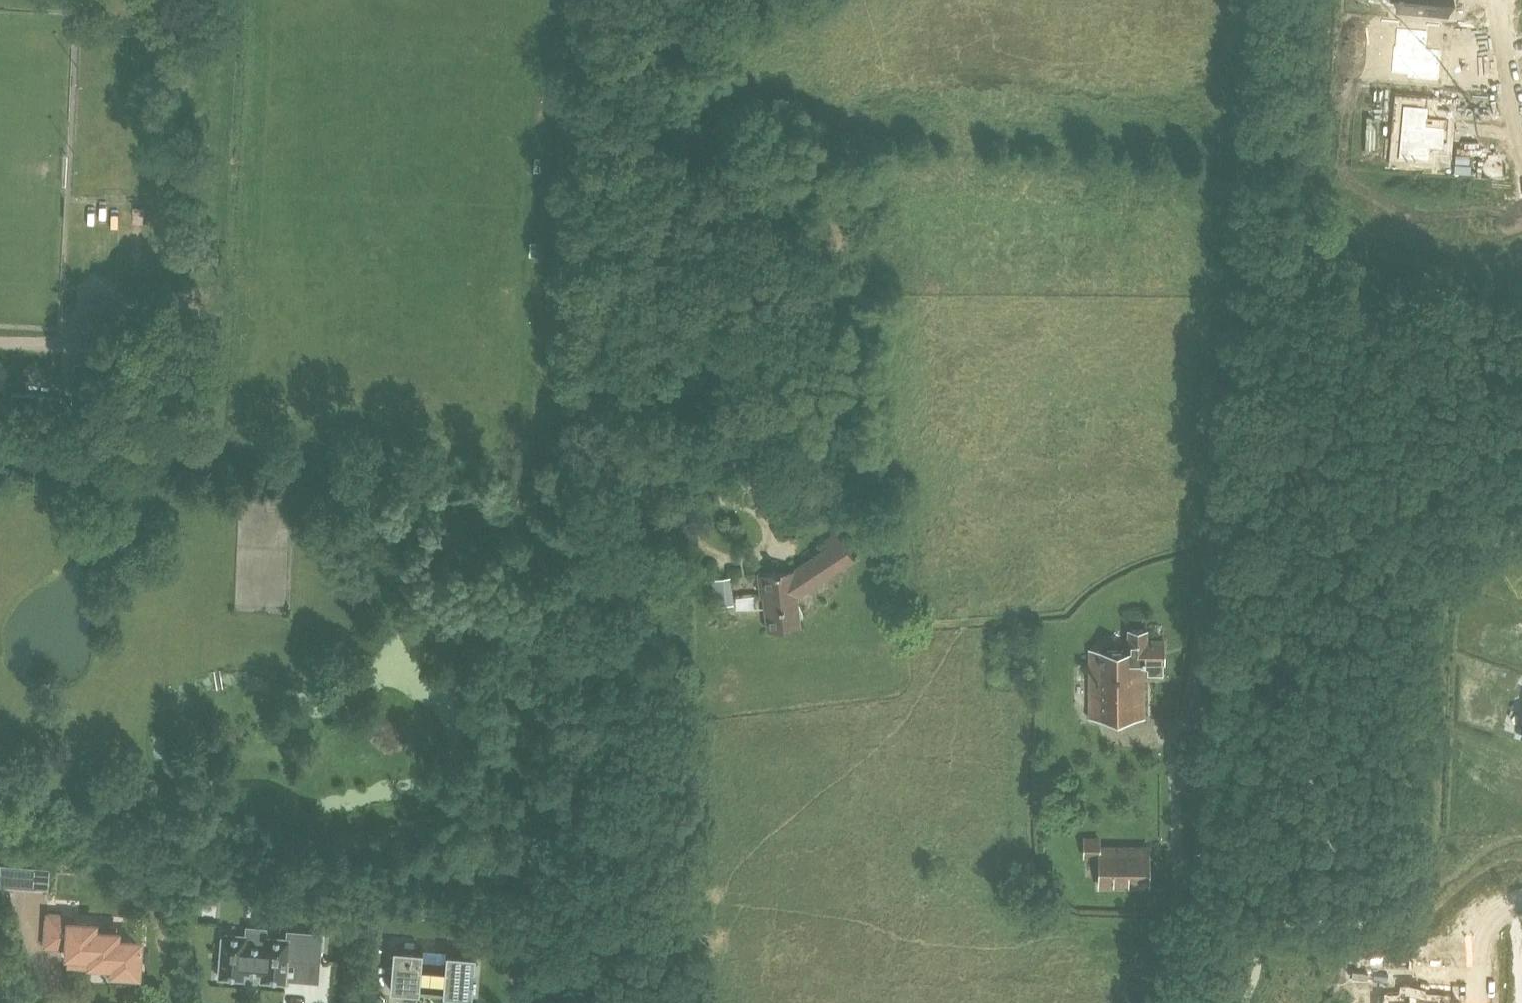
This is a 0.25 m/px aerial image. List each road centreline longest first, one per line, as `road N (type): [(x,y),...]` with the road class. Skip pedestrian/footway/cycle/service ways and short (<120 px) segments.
road 1 (residential): [(1521,156),(1495,0)]
road 2 (residential): [(1475,1002),(1479,940),(1490,915),(1521,898)]

